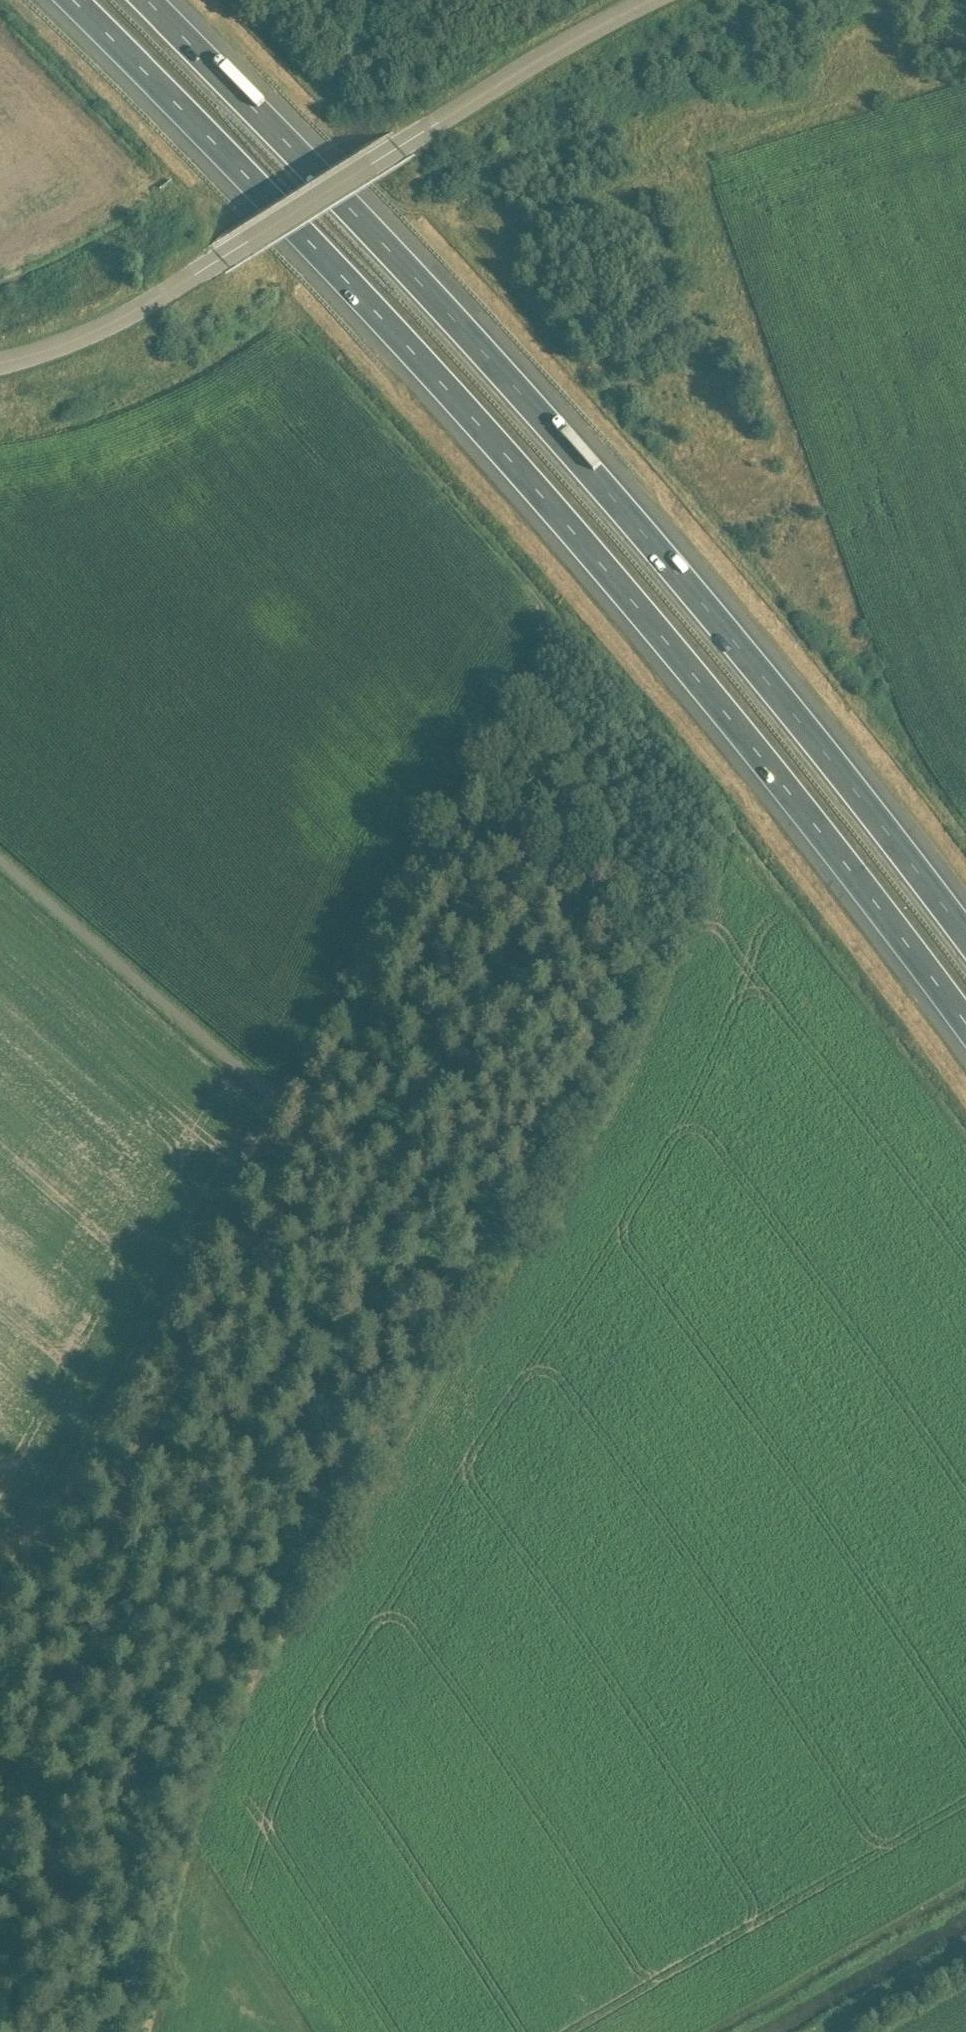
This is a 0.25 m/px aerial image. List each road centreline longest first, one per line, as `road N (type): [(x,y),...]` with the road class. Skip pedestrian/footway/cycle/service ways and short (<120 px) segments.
road 1 (motorway): [(71,0),(283,211),(569,527),(965,1024)]
road 2 (motorway): [(965,935),(601,479),(339,194),(145,0)]
road 3 (unclassified): [(0,365),(82,342),(648,0)]

